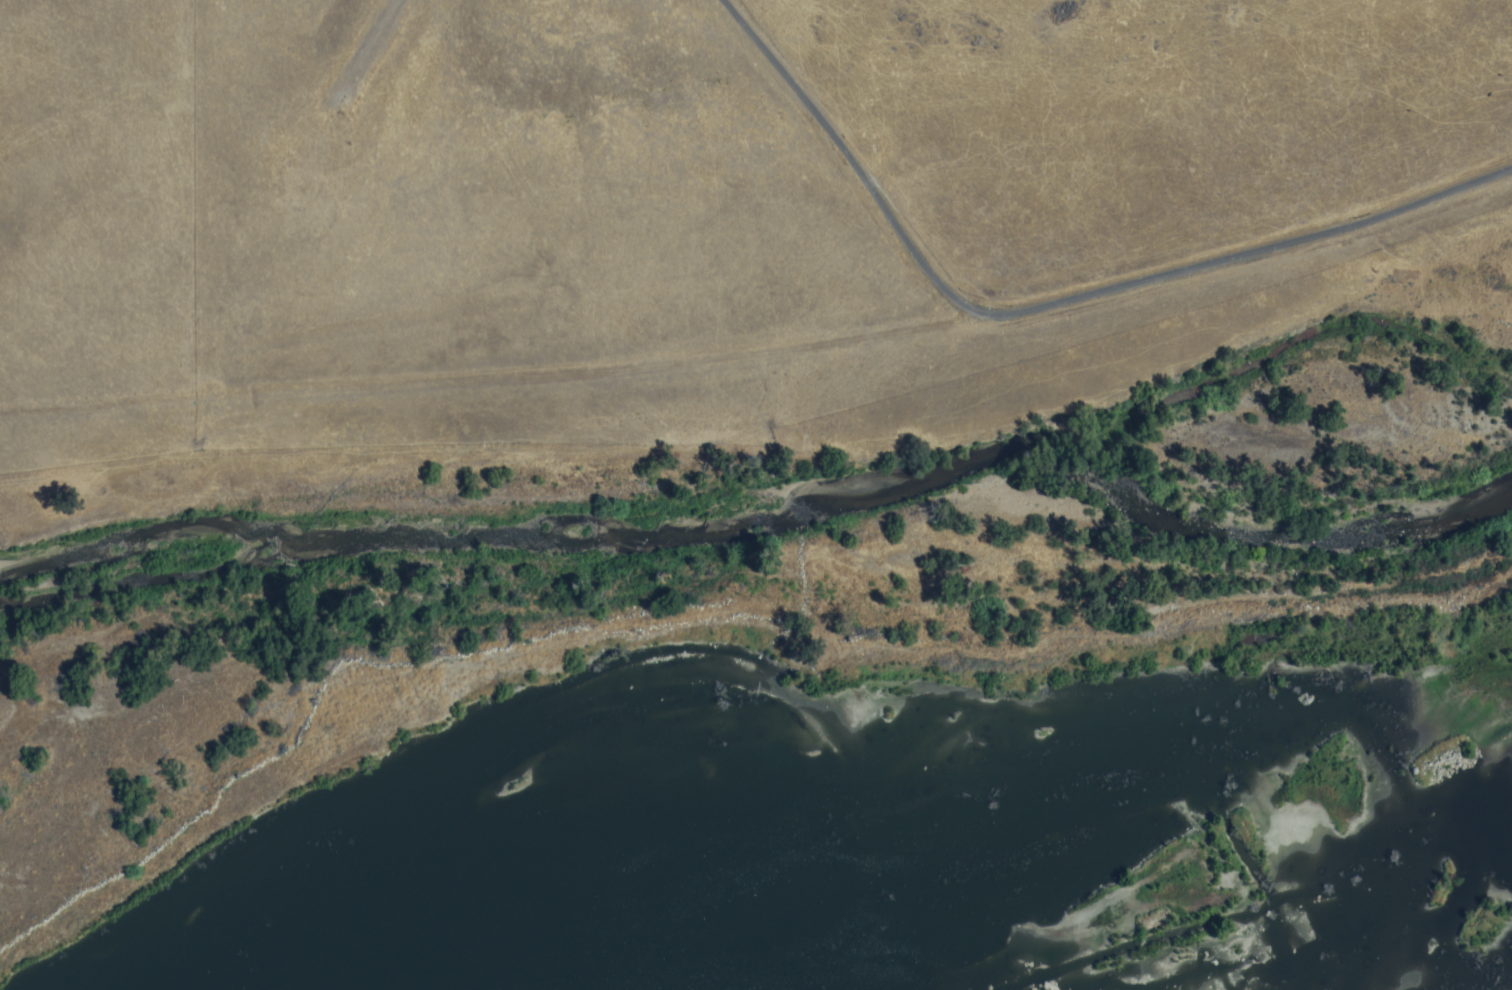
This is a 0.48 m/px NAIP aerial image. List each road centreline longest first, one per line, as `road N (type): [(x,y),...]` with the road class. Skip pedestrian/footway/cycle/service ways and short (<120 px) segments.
road 1 (residential): [(730,0),(820,111),(912,255),(969,311),(1022,311),(1304,237),(1511,166)]

